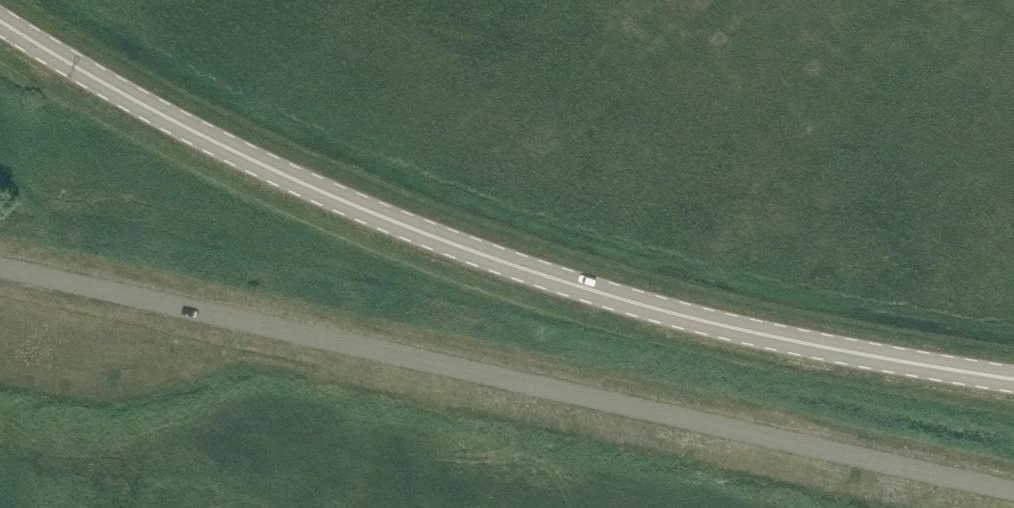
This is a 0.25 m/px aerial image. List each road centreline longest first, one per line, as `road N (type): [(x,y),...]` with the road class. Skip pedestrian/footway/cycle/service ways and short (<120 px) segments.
road 1 (primary): [(1013,378),(831,350),(456,246),(292,178),(0,22)]
road 2 (unclassified): [(1013,491),(0,270)]

